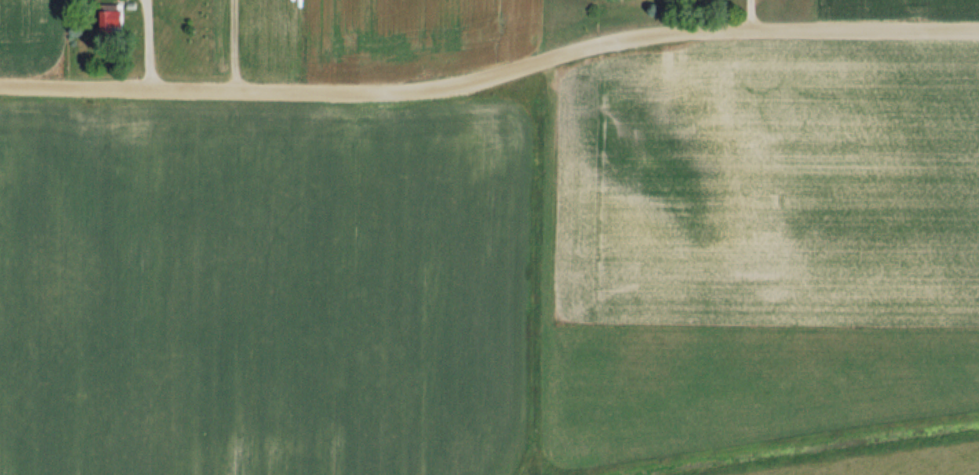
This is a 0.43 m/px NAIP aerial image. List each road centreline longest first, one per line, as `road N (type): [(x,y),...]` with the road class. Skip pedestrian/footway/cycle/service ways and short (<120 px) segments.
road 1 (residential): [(978,29),(658,28),(591,40),(443,88),(0,85)]

